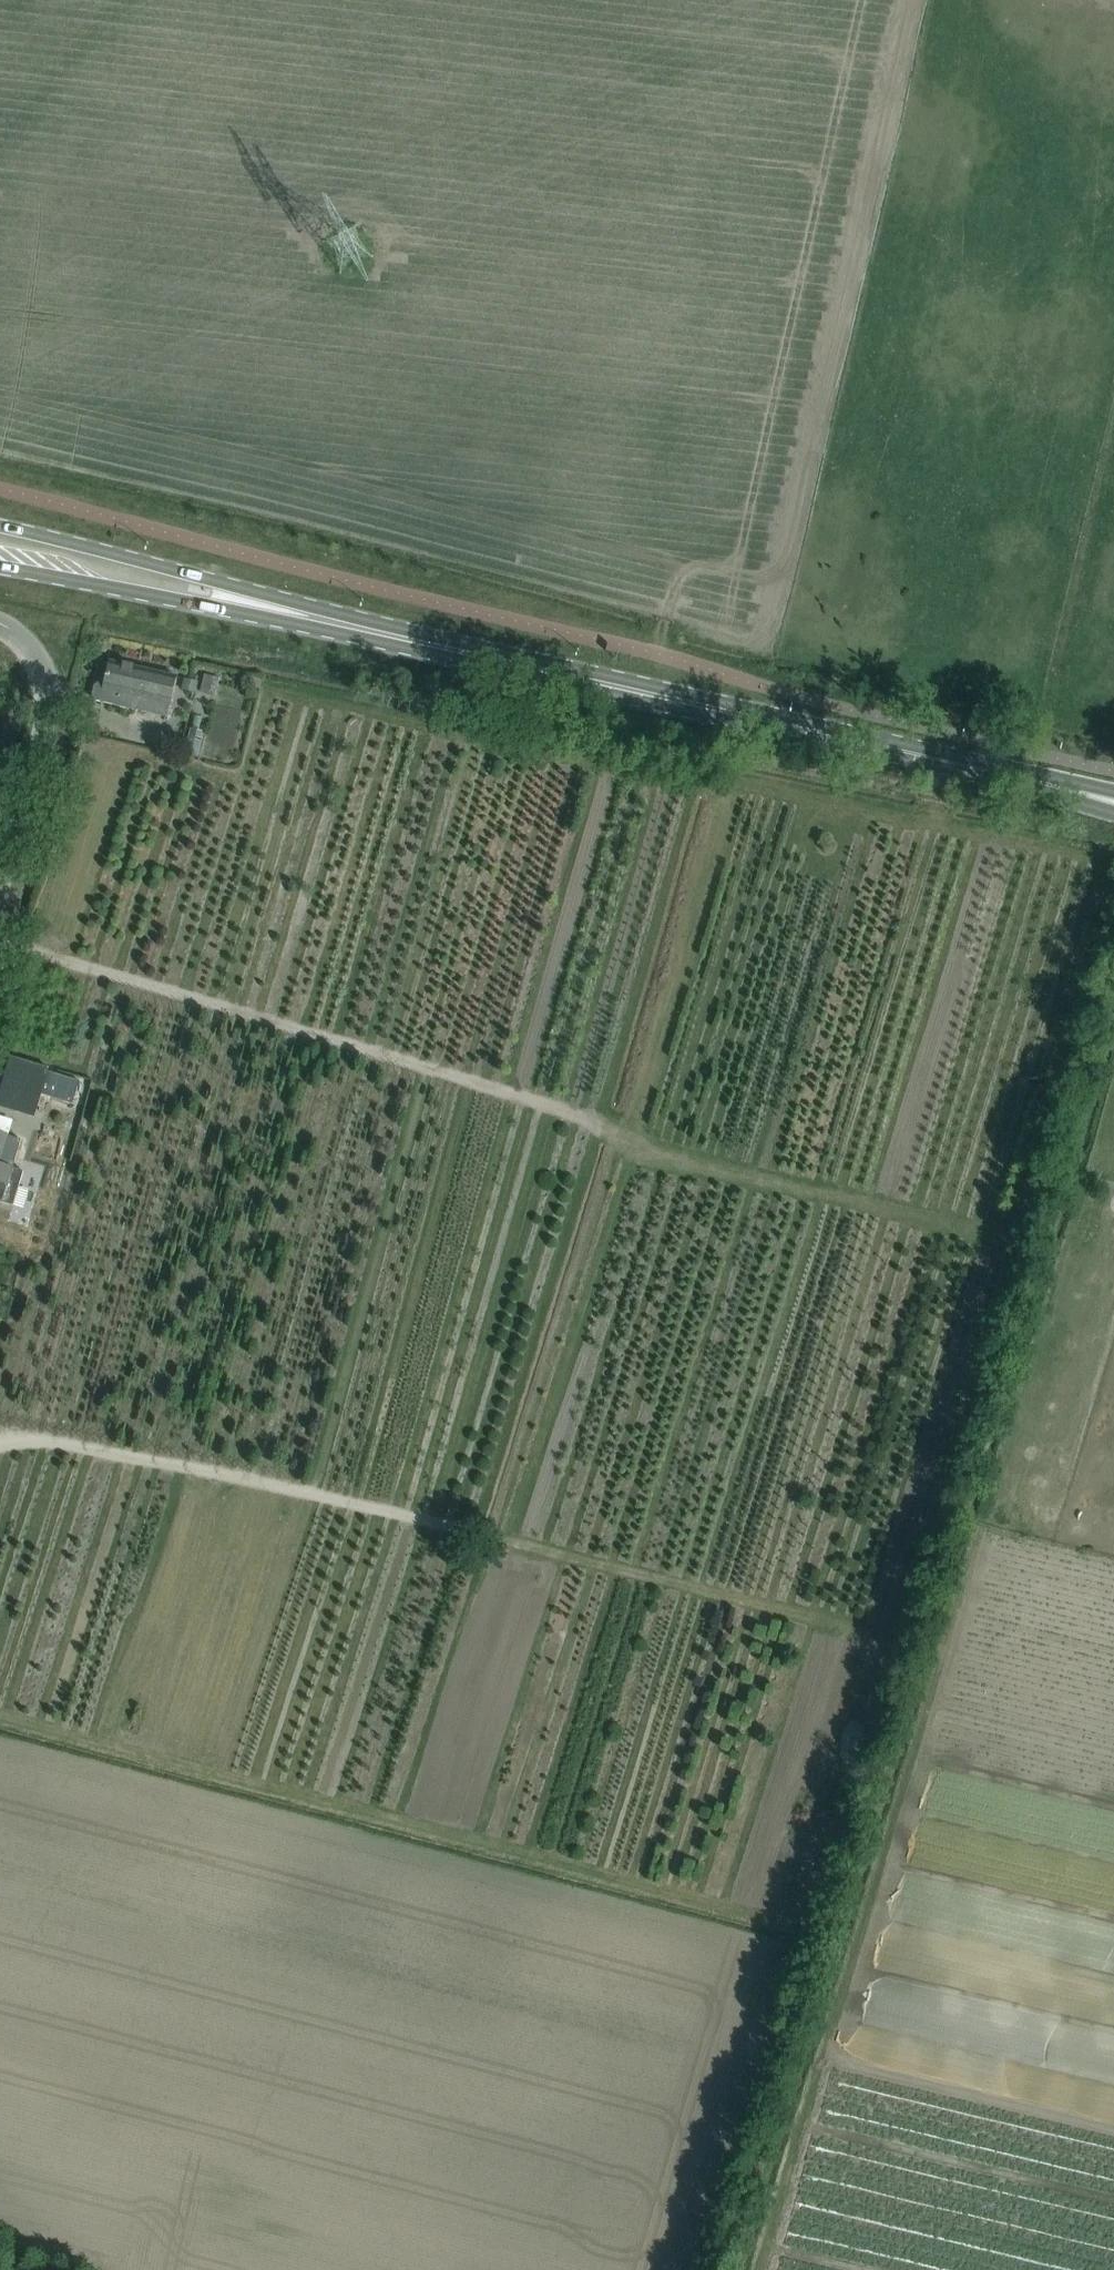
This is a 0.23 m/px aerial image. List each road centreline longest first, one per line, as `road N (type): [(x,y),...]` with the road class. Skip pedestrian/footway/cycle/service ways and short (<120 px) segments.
road 1 (secondary): [(1113,803),(434,645)]
road 2 (secondary): [(434,645),(0,525)]
road 3 (secondary): [(0,566),(434,645)]
road 4 (unclassified): [(0,624),(42,663),(50,706),(0,889)]

